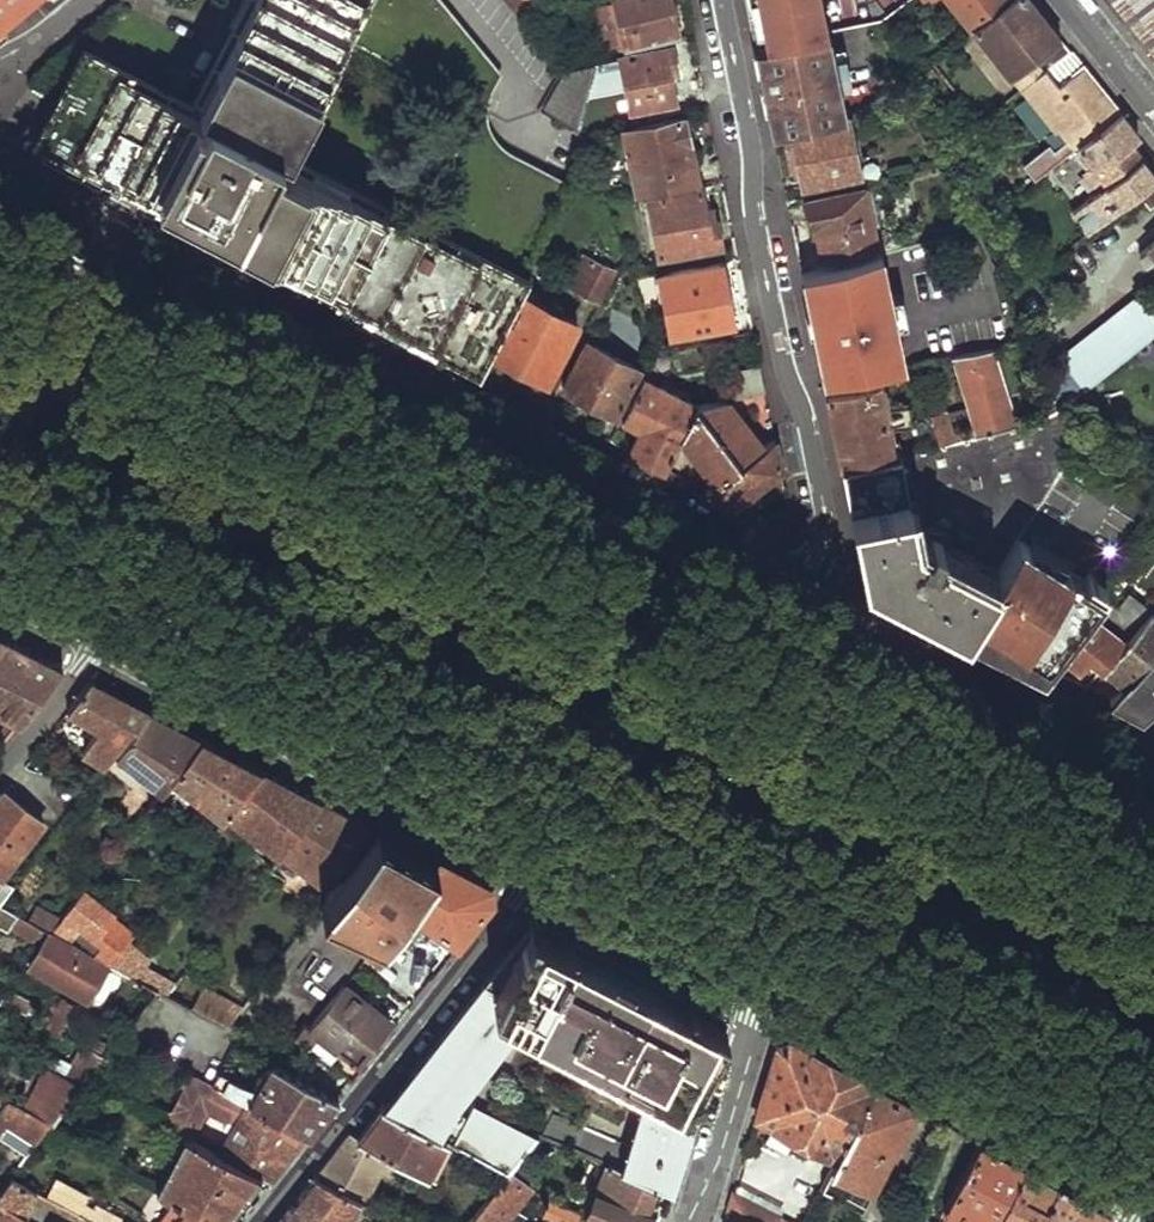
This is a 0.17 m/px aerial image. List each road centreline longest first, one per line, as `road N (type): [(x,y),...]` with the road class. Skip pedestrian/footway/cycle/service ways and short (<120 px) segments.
road 1 (secondary): [(787,620),(0,211)]
road 2 (residential): [(722,0),(779,343),(827,515),(820,556),(787,620)]
road 3 (secondary): [(120,604),(557,831)]
road 4 (residential): [(259,1221),(536,870),(557,831)]
road 5 (secondary): [(781,948),(1153,1140)]
road 6 (secondary): [(1153,810),(787,620)]
road 7 (residential): [(694,1221),(781,948)]
road 8 (secondary): [(557,831),(781,948)]
road 9 (residential): [(0,770),(120,604)]
road 10 (residential): [(1068,0),(1153,111)]
road 11 (secondary): [(0,541),(120,604)]

